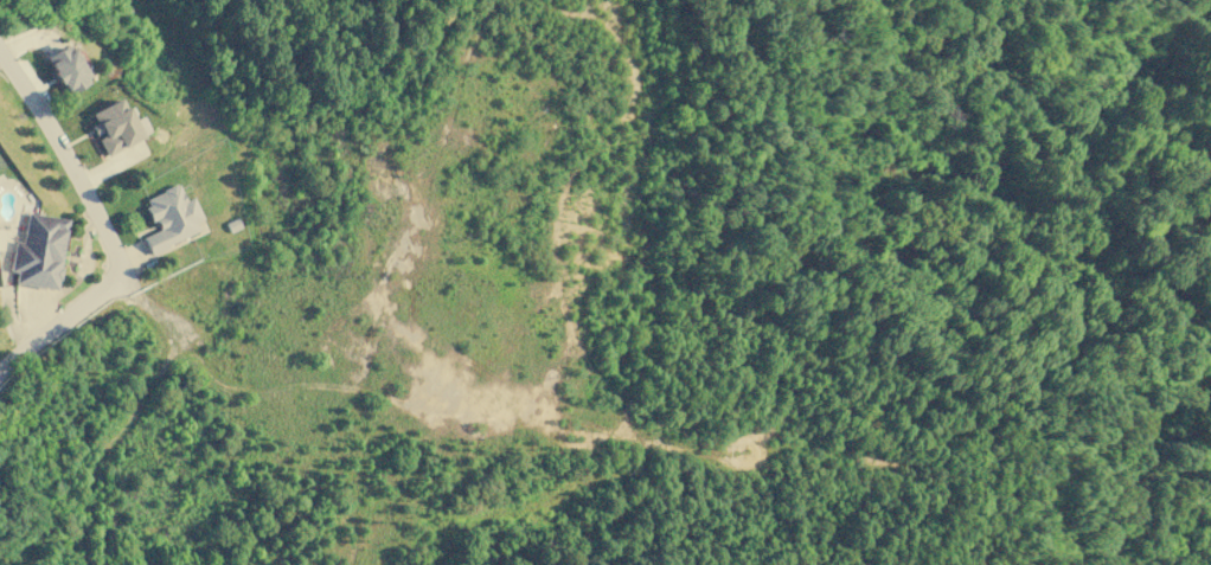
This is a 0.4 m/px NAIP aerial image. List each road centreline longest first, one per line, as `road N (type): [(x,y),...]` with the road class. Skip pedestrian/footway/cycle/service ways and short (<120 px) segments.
road 1 (residential): [(122,281),(193,345),(130,426),(83,564)]
road 2 (residential): [(0,52),(70,168),(122,281)]
road 3 (residential): [(0,372),(122,281)]

